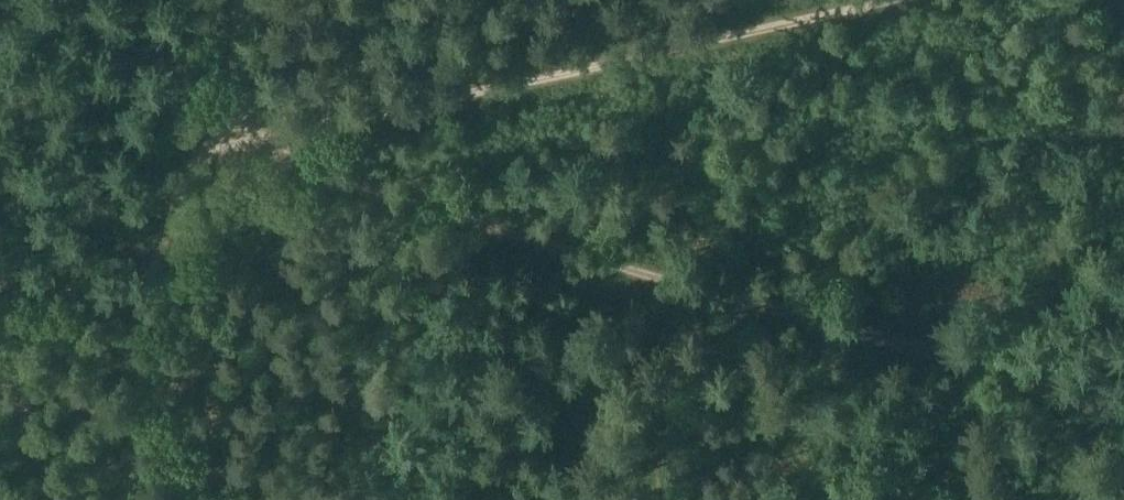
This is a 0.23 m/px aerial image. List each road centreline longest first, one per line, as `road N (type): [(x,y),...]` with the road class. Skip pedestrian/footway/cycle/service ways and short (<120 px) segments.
road 1 (track): [(1123,414),(227,145)]
road 2 (track): [(891,0),(227,145)]
road 3 (track): [(227,145),(196,499)]
road 4 (track): [(227,145),(193,159),(179,183),(161,259),(144,279),(122,288),(0,283)]
road 5 (track): [(652,499),(662,279)]
road 6 (track): [(233,0),(227,145)]

